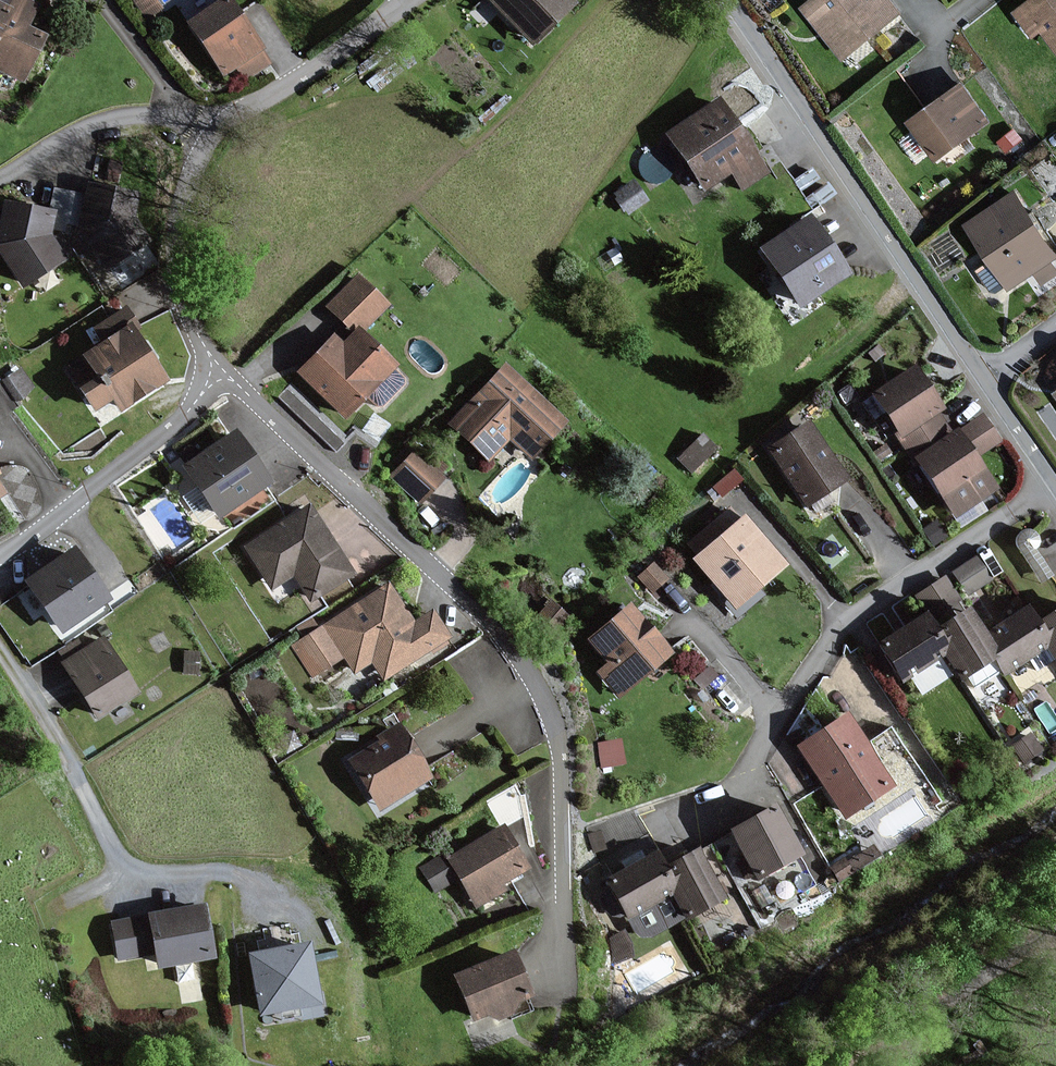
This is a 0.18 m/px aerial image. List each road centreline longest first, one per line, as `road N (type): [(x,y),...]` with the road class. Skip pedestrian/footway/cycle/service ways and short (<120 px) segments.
road 1 (residential): [(547,978),(562,893),(561,766),(553,721),(524,661),(217,371),(180,287),(172,228),(226,122),(325,68),(412,0)]
road 2 (residential): [(724,0),(984,383)]
road 3 (residential): [(746,769),(846,623),(1011,513),(1047,472)]
road 4 (track): [(827,1065),(1055,926)]

